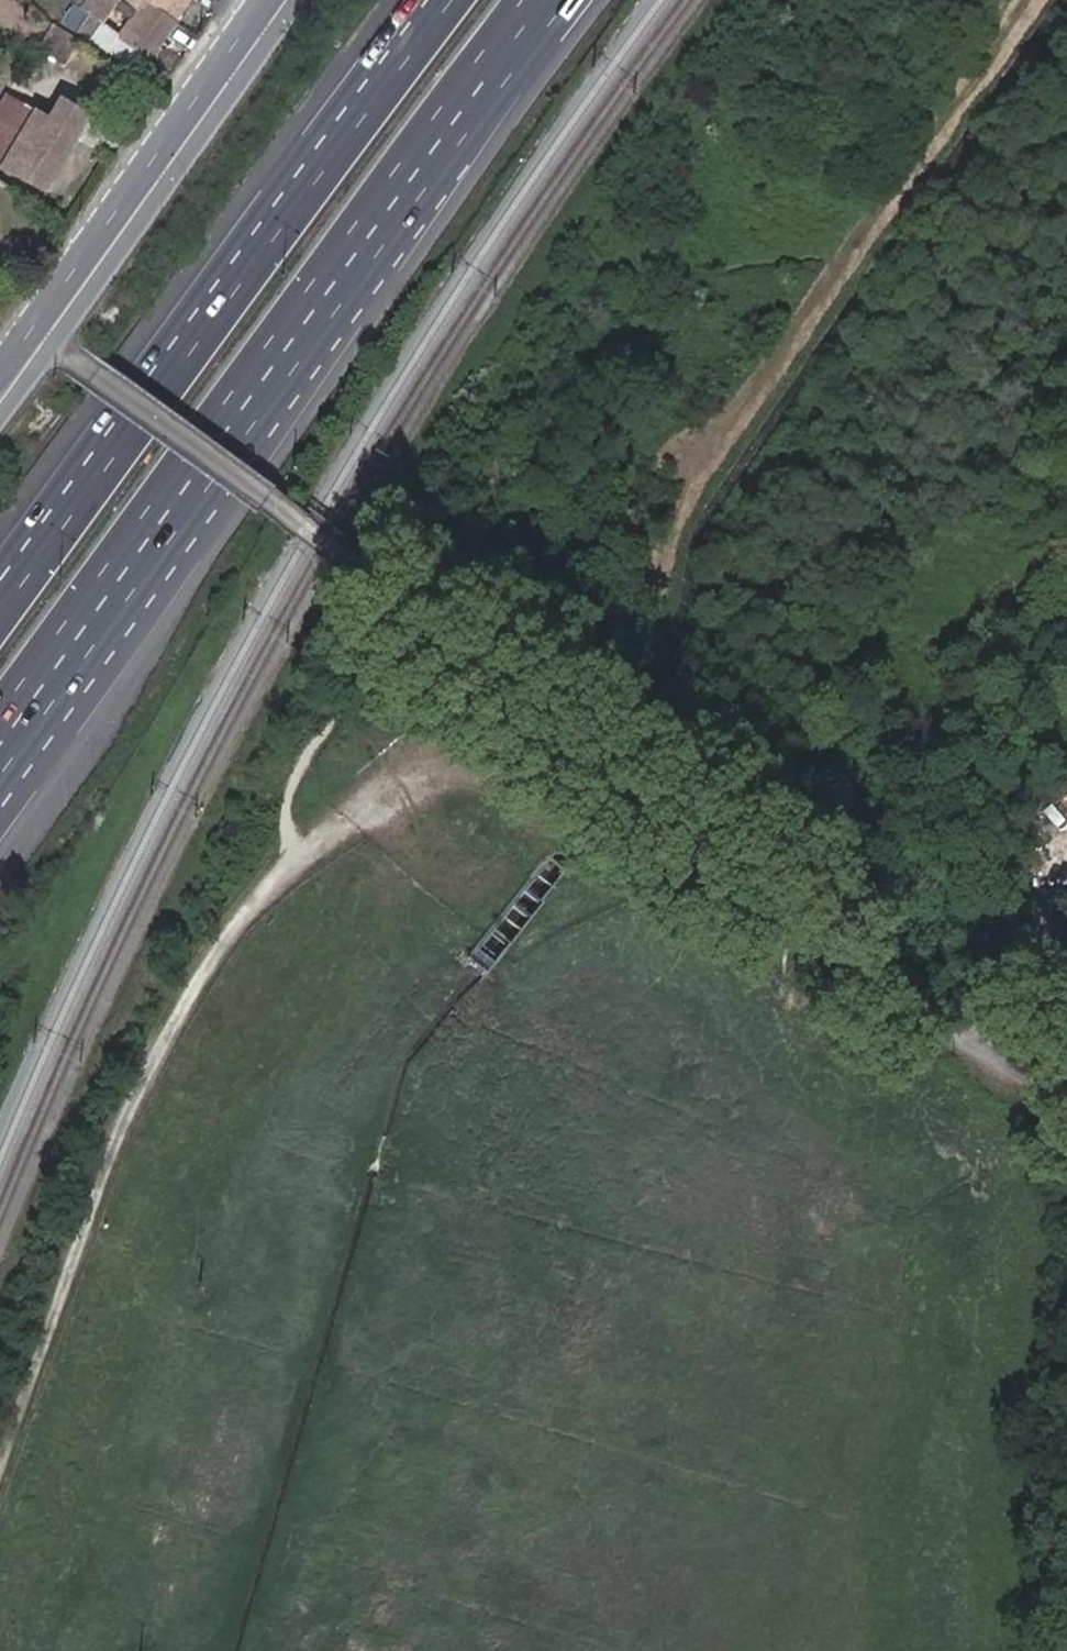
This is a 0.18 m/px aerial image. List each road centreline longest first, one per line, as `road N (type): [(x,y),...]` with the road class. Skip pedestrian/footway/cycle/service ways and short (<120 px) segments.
road 1 (motorway): [(0,747),(545,0)]
road 2 (motorway): [(439,0),(0,603)]
road 3 (secondary): [(286,0),(28,366)]

